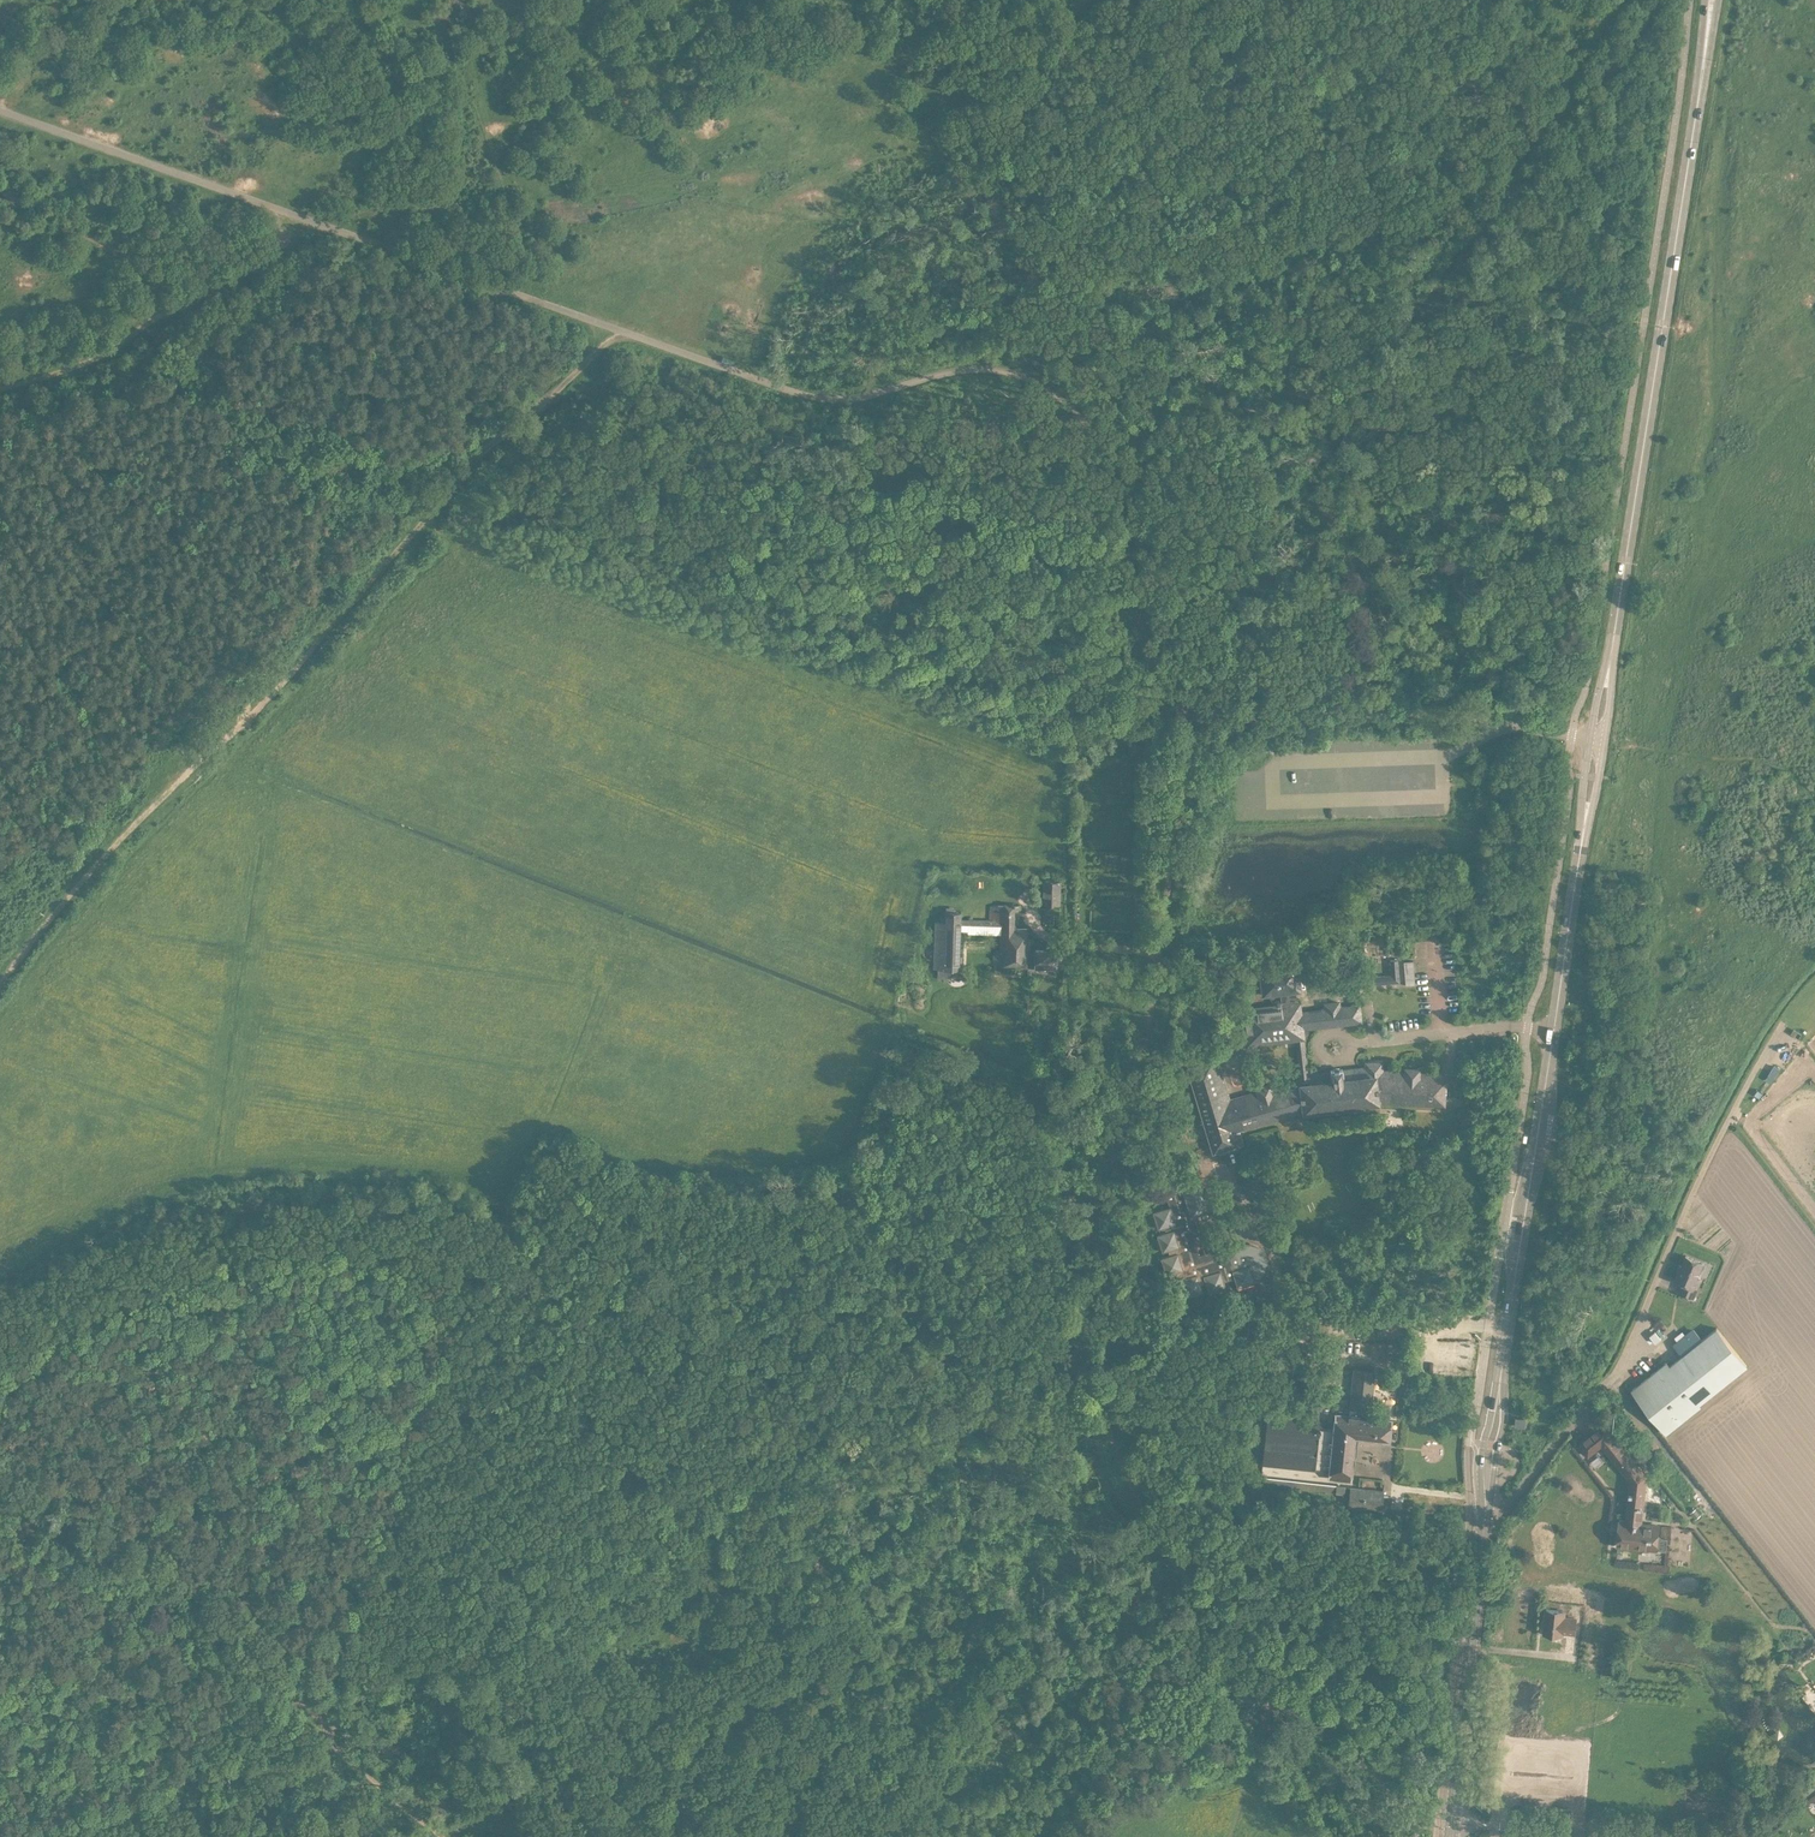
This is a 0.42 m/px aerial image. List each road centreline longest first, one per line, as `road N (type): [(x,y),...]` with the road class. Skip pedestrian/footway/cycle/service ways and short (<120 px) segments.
road 1 (secondary): [(1448,1836),(1489,1444),(1594,742)]
road 2 (secondary): [(1594,742),(1710,0)]
road 3 (unclassified): [(1594,742),(1426,714),(1338,716)]

